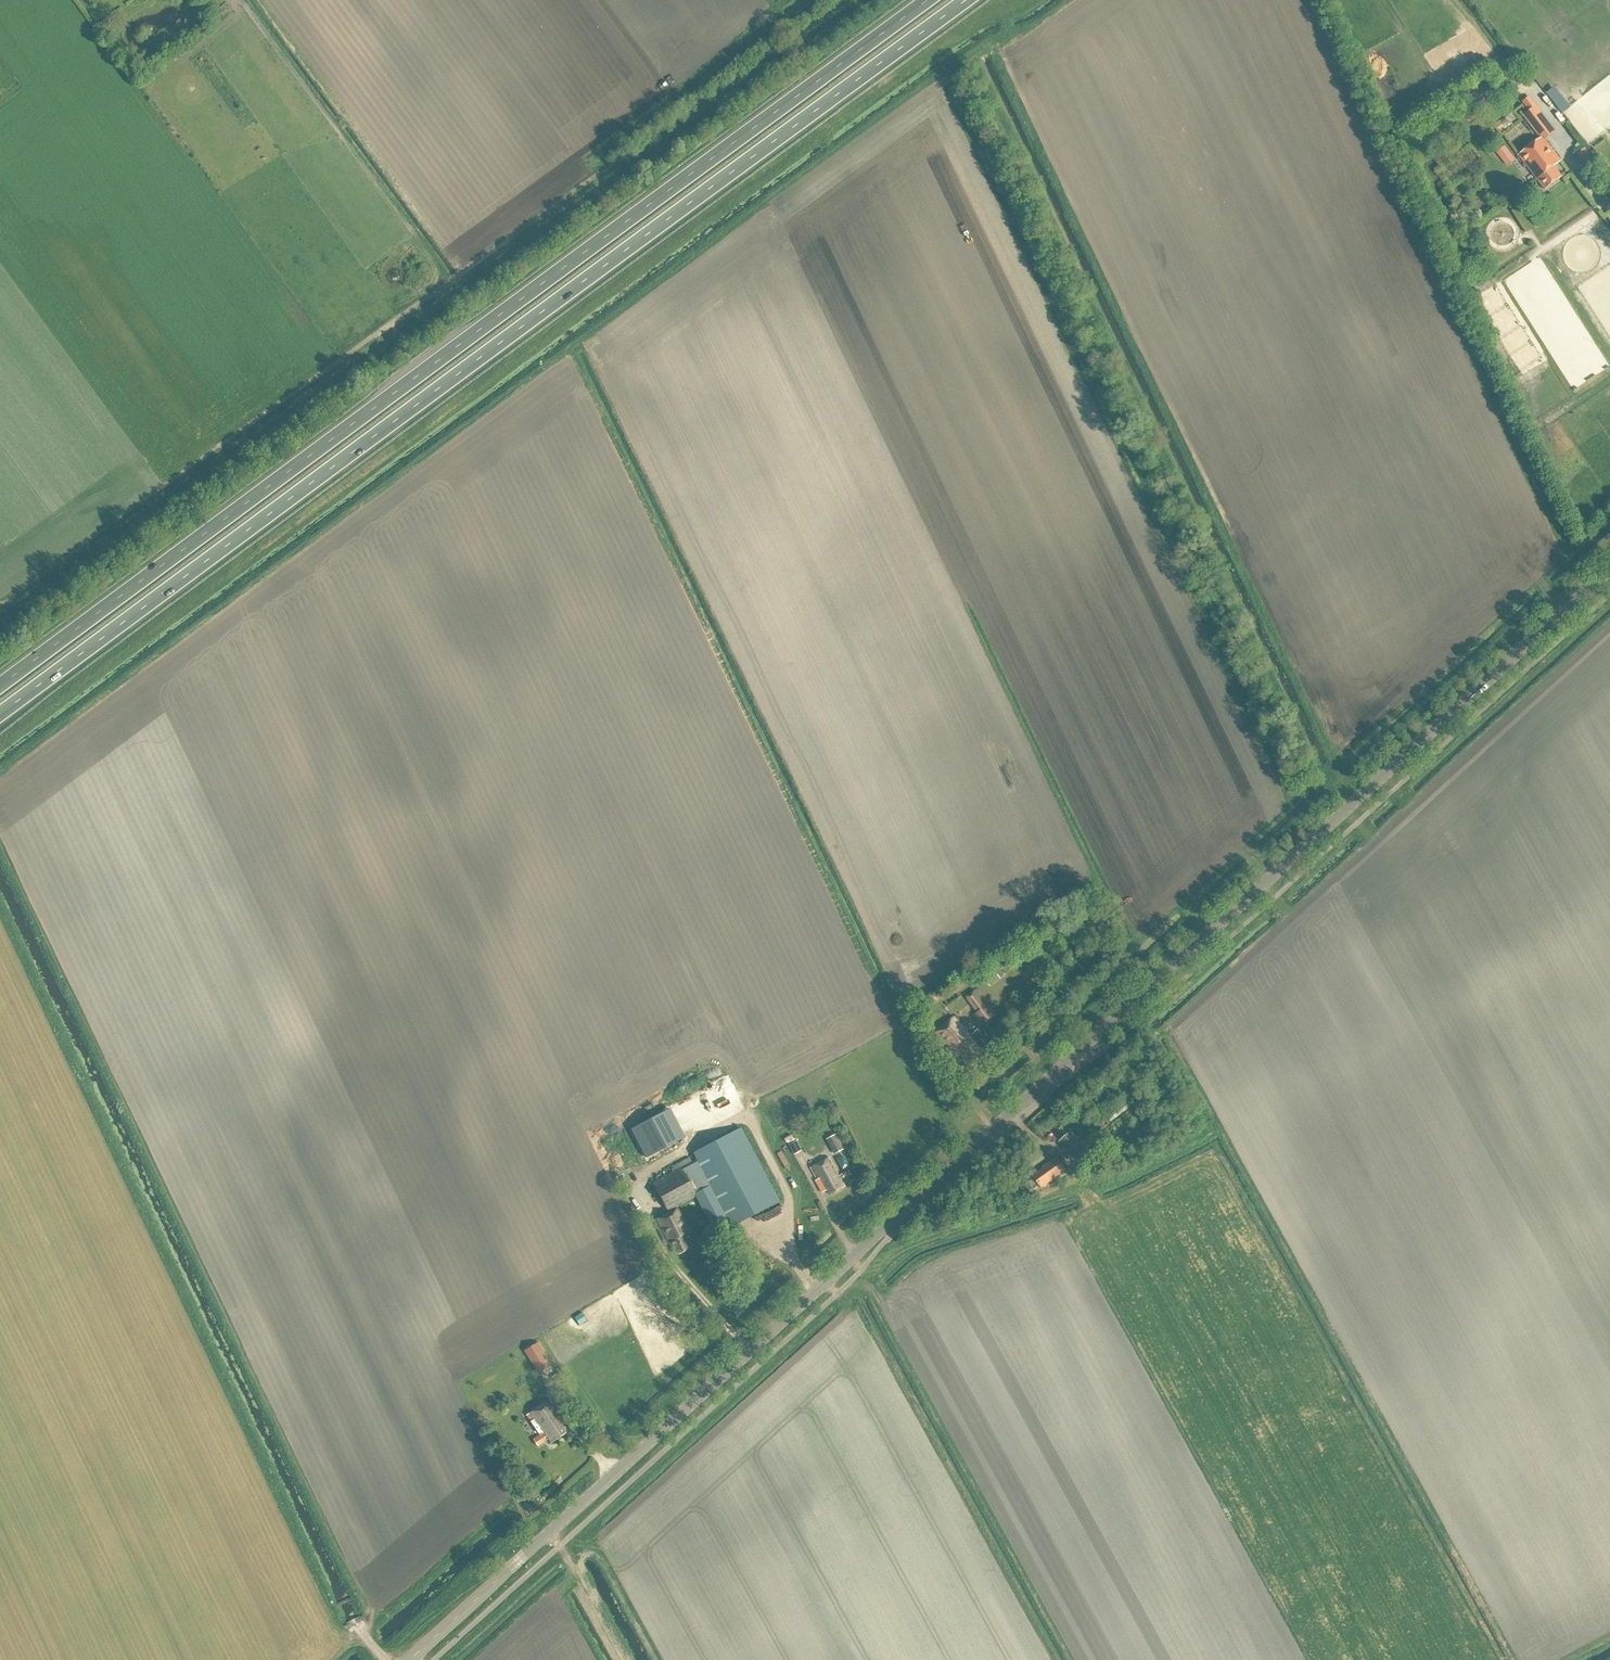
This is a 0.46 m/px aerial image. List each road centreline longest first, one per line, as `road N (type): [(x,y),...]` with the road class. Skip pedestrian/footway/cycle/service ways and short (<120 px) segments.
road 1 (tertiary): [(409,1659),(1609,570)]
road 2 (trunk): [(0,714),(968,0)]
road 3 (trunk): [(929,0),(0,686)]

